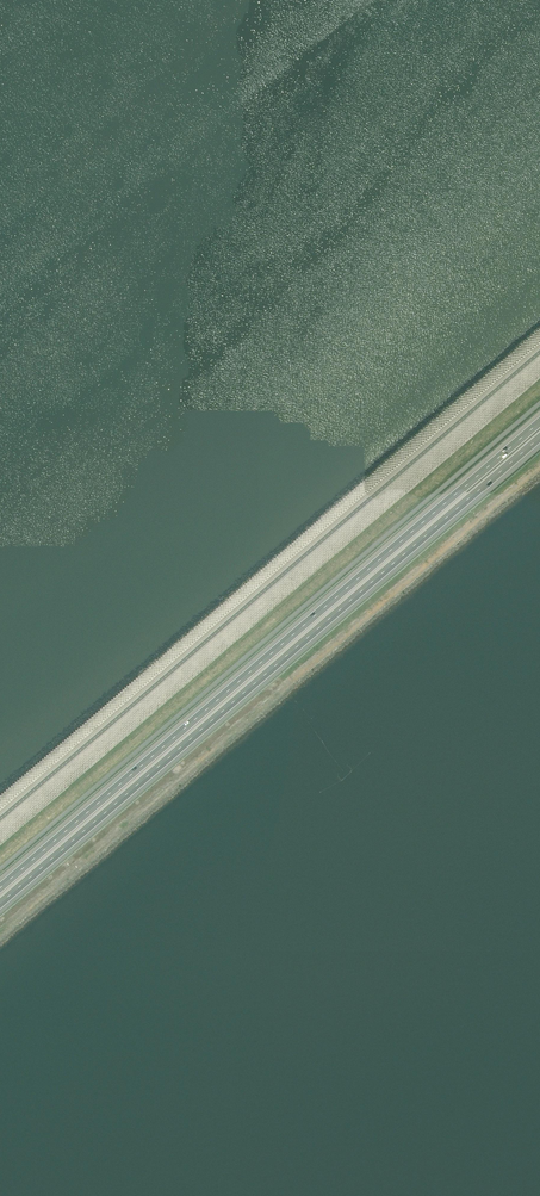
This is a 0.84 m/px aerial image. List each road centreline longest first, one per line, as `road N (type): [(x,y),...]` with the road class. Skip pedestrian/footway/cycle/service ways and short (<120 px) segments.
road 1 (motorway): [(0,904),(539,437)]
road 2 (motorway): [(539,420),(0,886)]

